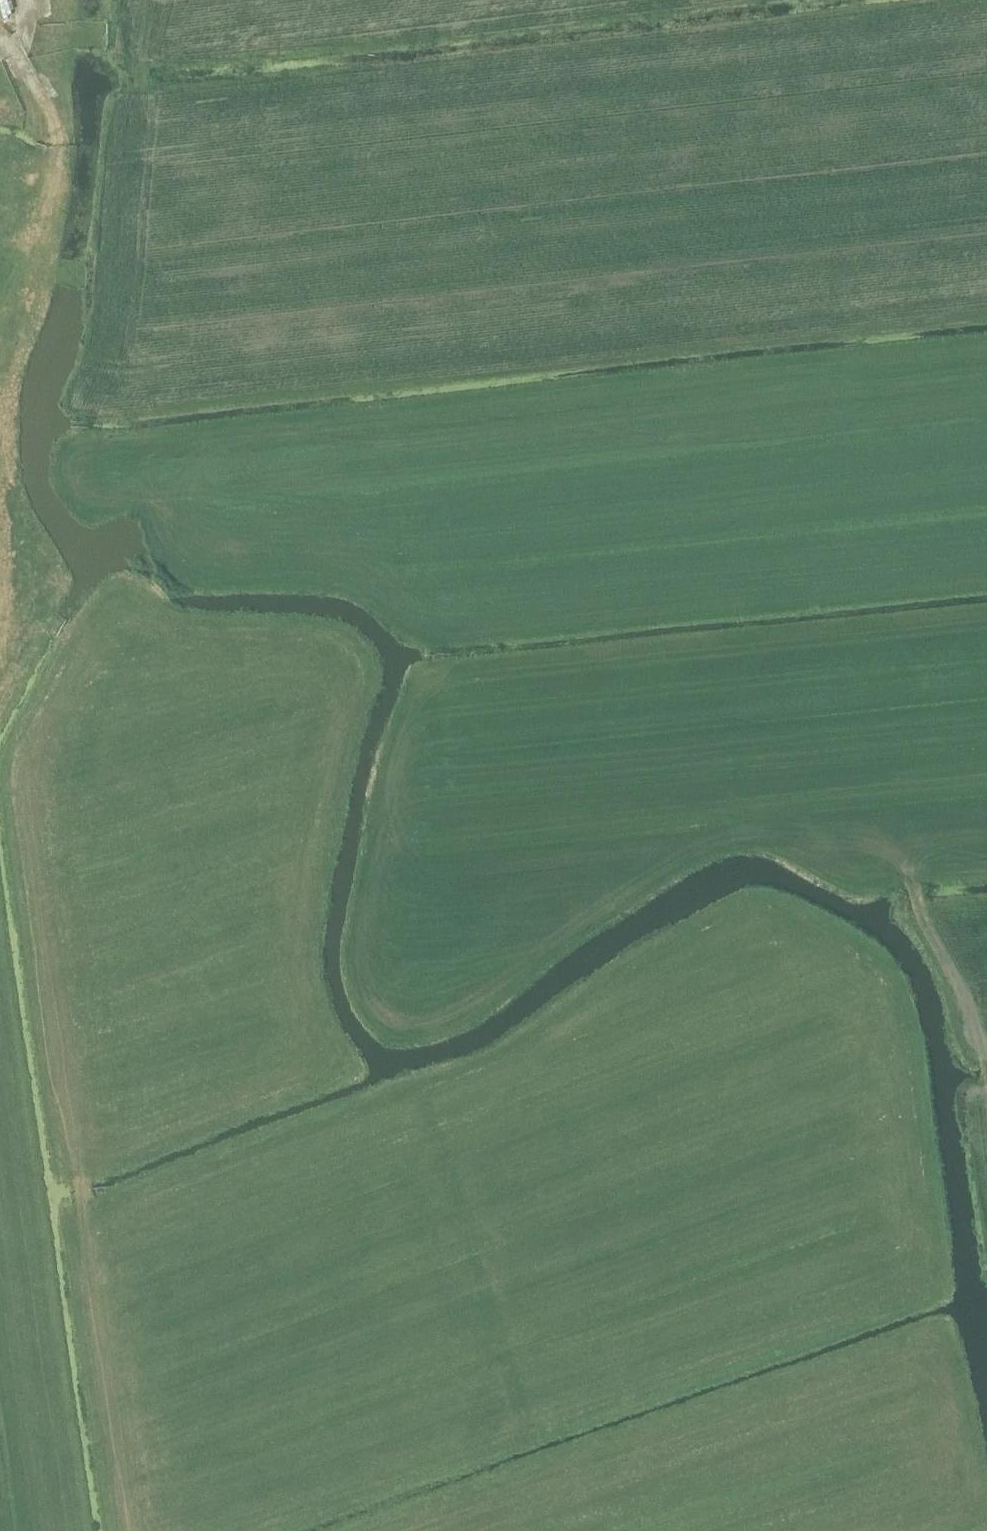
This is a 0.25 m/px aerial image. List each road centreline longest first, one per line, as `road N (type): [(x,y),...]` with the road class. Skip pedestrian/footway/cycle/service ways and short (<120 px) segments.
road 1 (track): [(906,886),(982,1045),(986,1074)]

